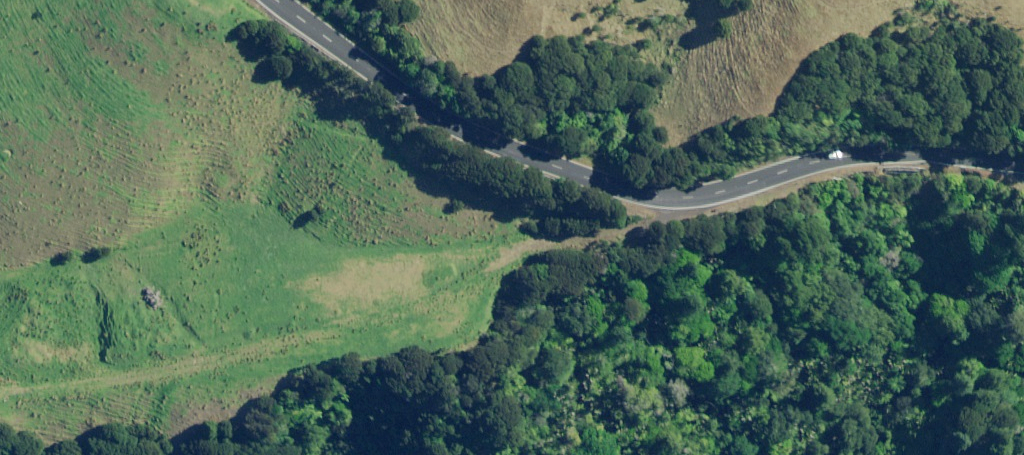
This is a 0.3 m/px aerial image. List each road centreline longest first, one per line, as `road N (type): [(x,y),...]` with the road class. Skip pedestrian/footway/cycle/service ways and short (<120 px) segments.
road 1 (primary): [(1023,162),(857,152),(716,194),(646,194),(466,132),(277,0)]
road 2 (track): [(0,392),(109,414),(230,389),(292,360),(434,260),(677,200)]

